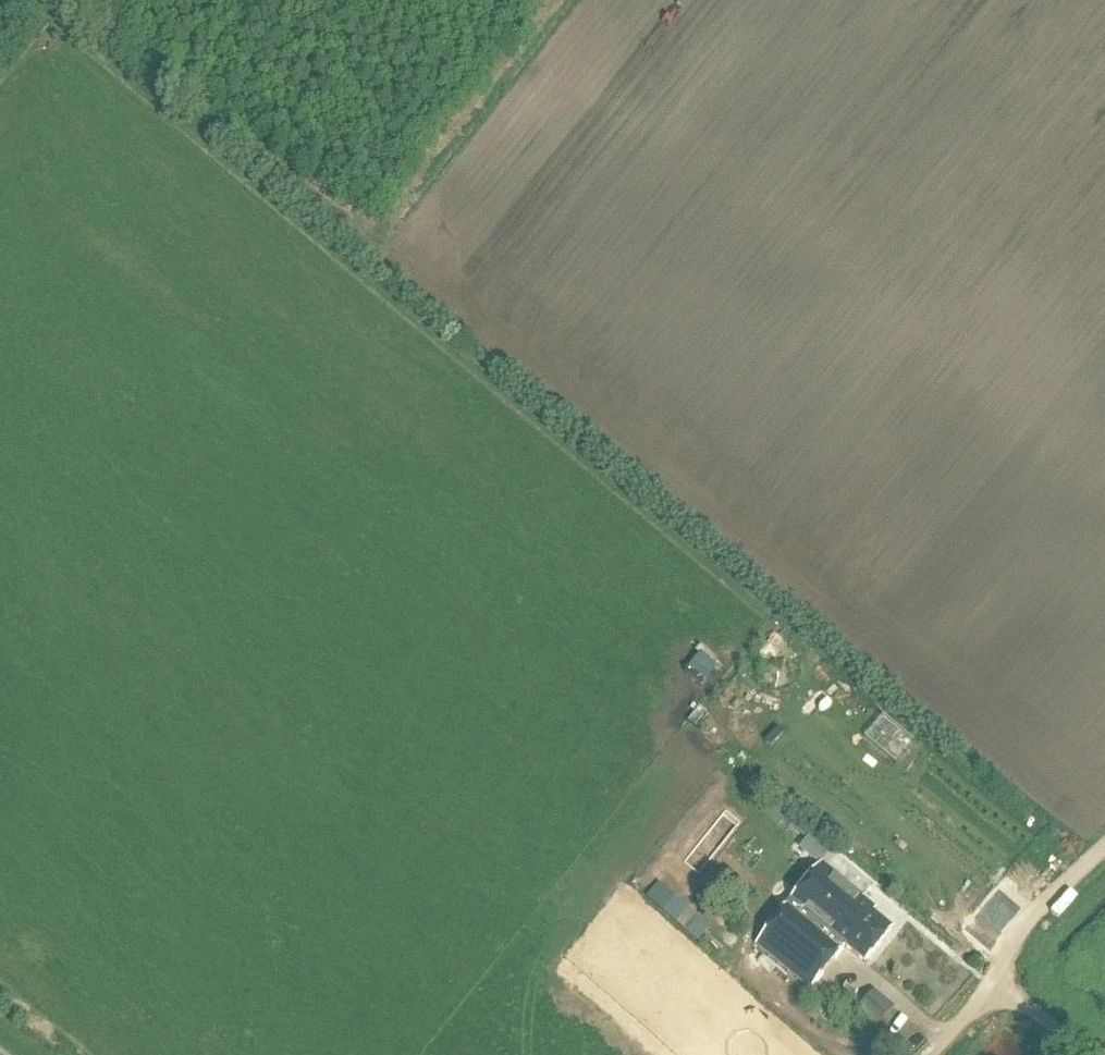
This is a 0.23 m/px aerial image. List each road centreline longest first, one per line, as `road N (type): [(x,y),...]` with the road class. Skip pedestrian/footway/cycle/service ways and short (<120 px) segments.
road 1 (unclassified): [(930,1054),(997,998),(1036,1013),(1087,1054)]
road 2 (track): [(1104,845),(1030,917),(1004,956),(997,998)]

